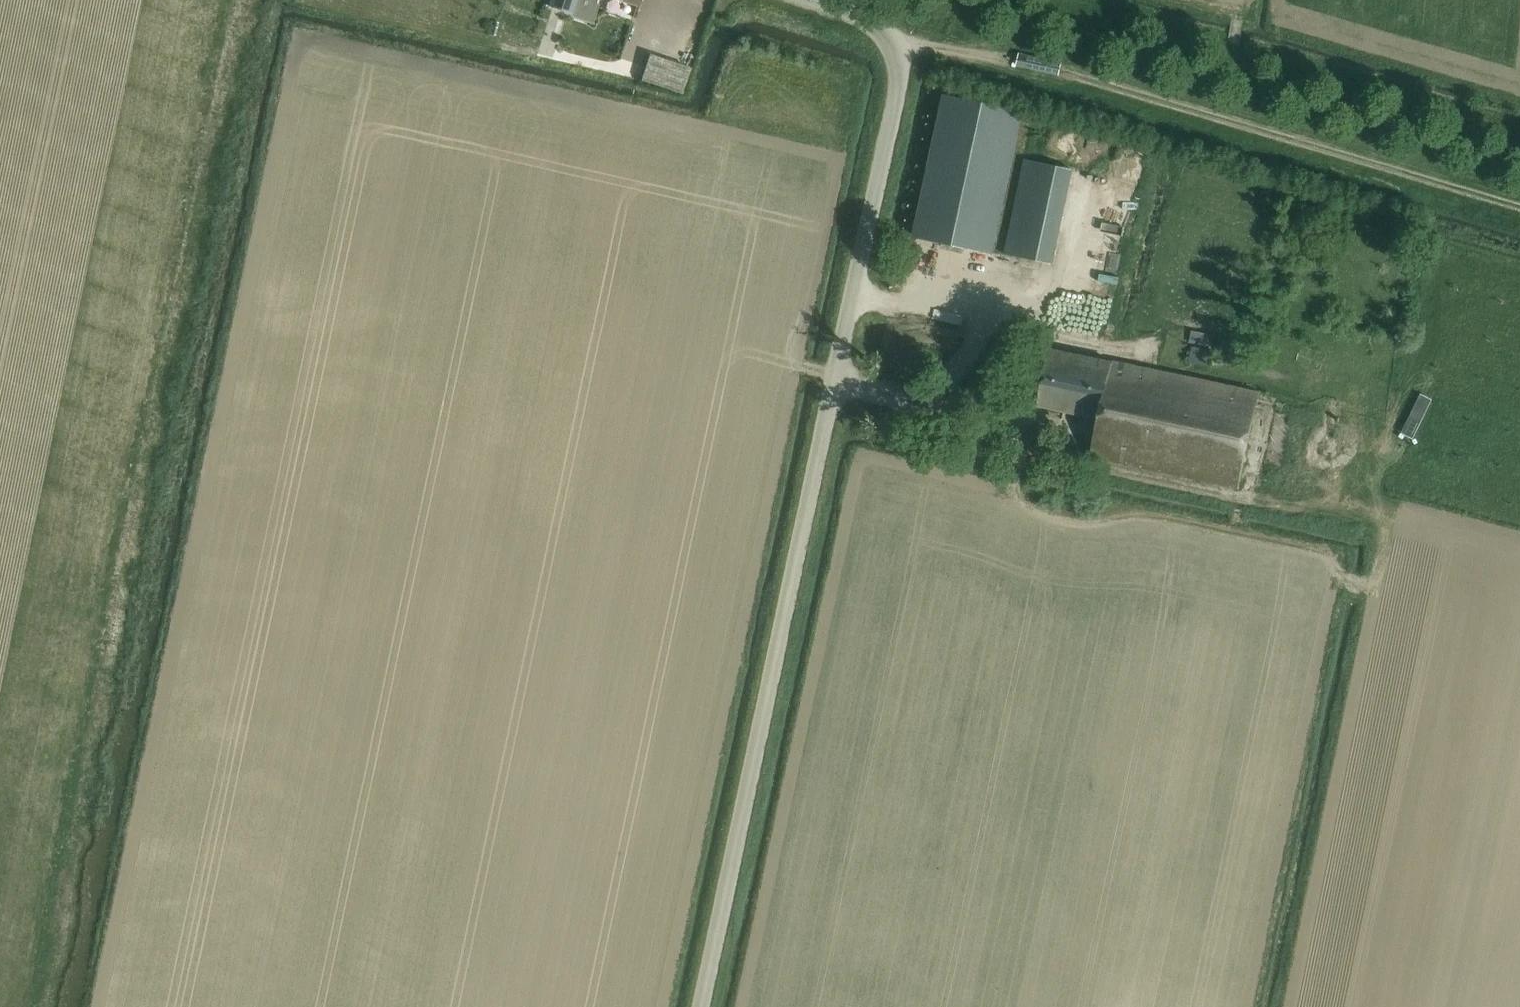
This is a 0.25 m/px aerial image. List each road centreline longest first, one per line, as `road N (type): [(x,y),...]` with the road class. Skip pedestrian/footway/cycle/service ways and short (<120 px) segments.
road 1 (unclassified): [(704,1006),(899,86),(901,48),(891,36),(856,12),(816,0)]
road 2 (track): [(1519,211),(1023,67),(901,48)]

